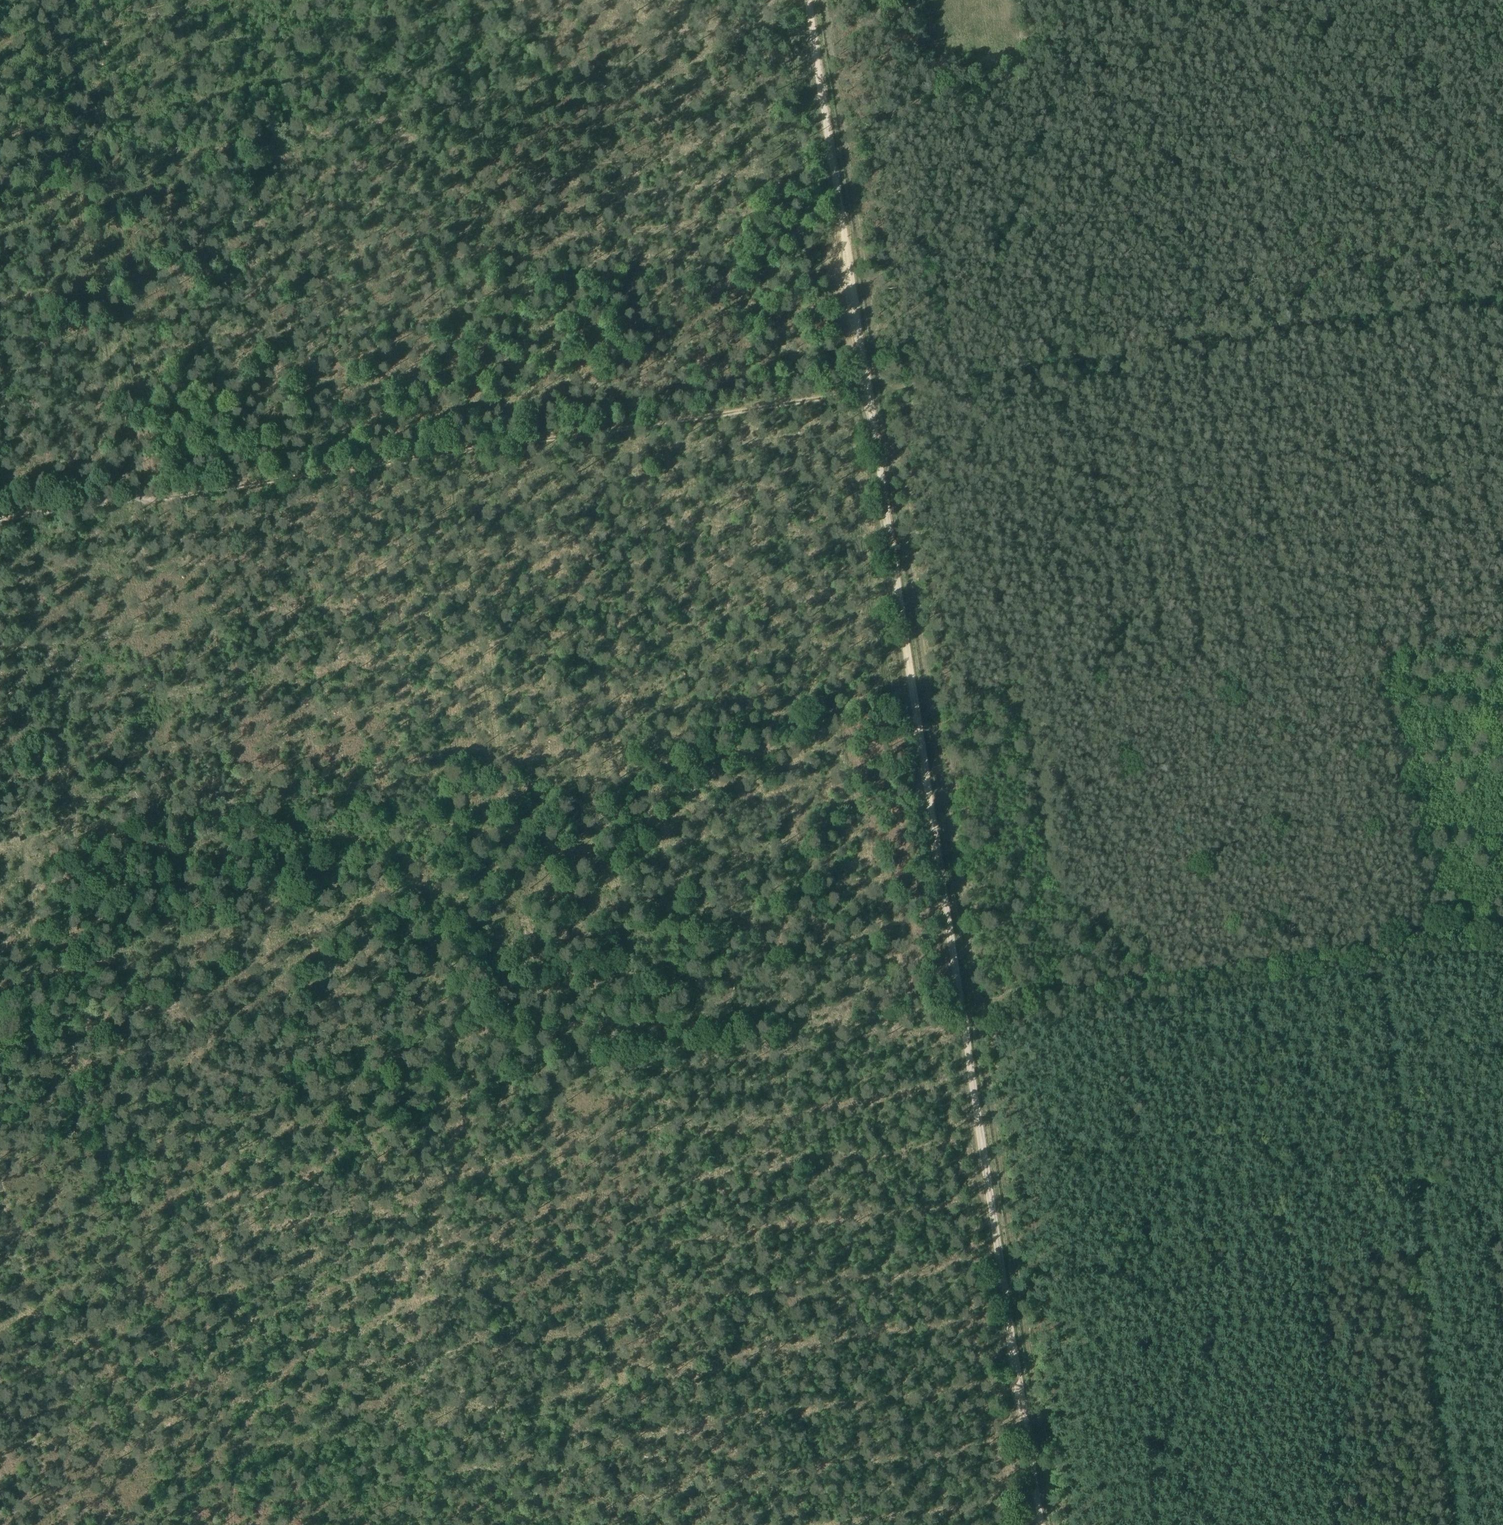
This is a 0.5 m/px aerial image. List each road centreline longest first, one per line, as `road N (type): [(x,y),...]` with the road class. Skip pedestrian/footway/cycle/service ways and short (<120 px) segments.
road 1 (track): [(807,0),(1042,1524)]
road 2 (track): [(0,523),(867,389)]
road 3 (track): [(963,1012),(376,1102)]

